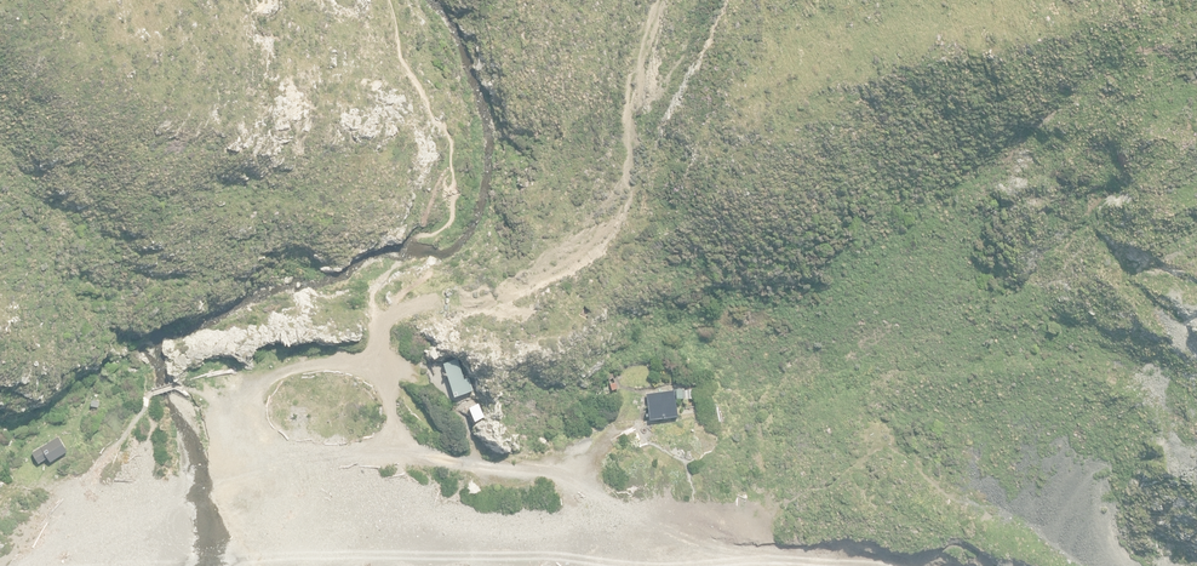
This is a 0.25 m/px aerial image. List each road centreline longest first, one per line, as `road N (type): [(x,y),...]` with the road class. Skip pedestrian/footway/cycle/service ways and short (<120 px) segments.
road 1 (track): [(660,0),(629,79),(630,162),(609,231),(481,294),(374,321)]
road 2 (track): [(404,448),(179,492),(10,565)]
road 3 (track): [(756,565),(668,550),(558,474),(427,461),(404,448)]
road 4 (track): [(284,466),(250,434),(240,406),(262,380),(308,363),(381,367)]
road 5 (track): [(374,321),(404,448)]

